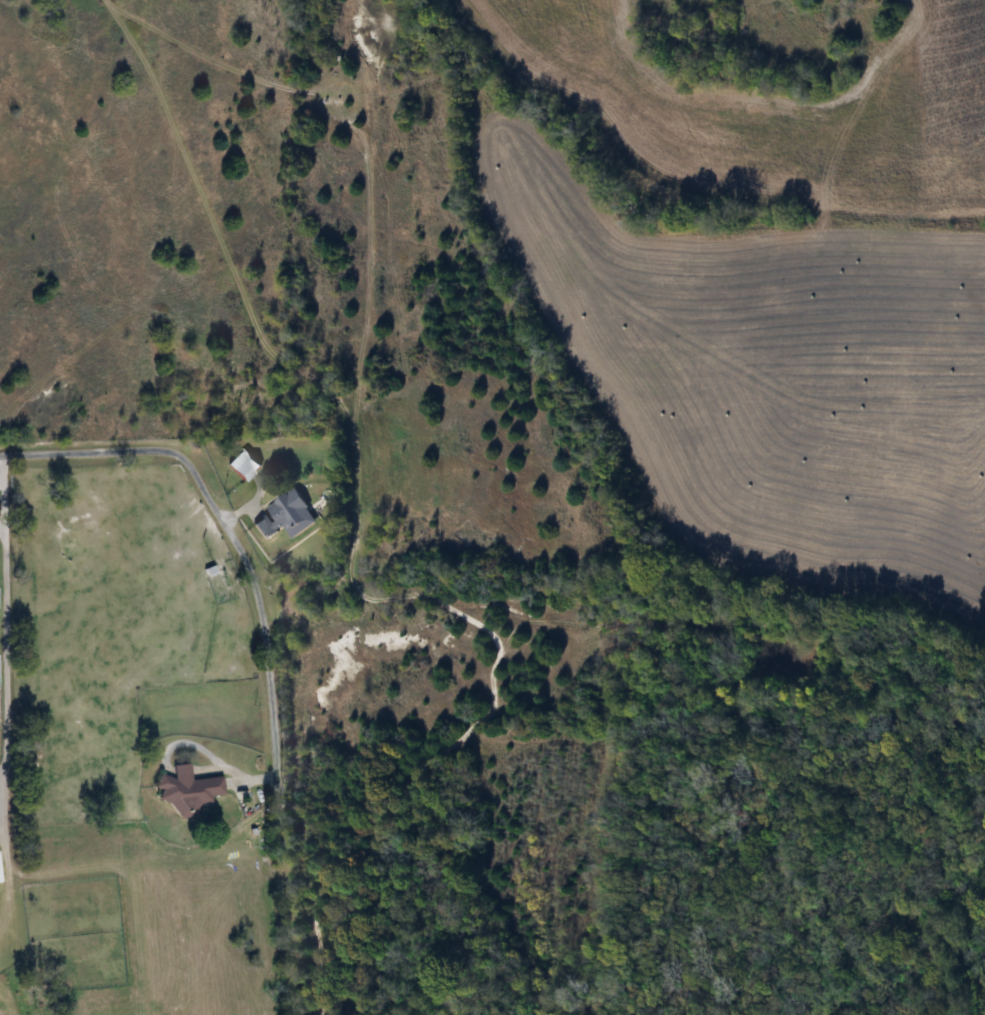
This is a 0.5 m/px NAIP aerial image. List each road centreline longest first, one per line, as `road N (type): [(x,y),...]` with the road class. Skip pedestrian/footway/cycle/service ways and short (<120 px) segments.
road 1 (residential): [(294,1014),(267,641),(241,554),(187,461),(171,454),(0,455)]

